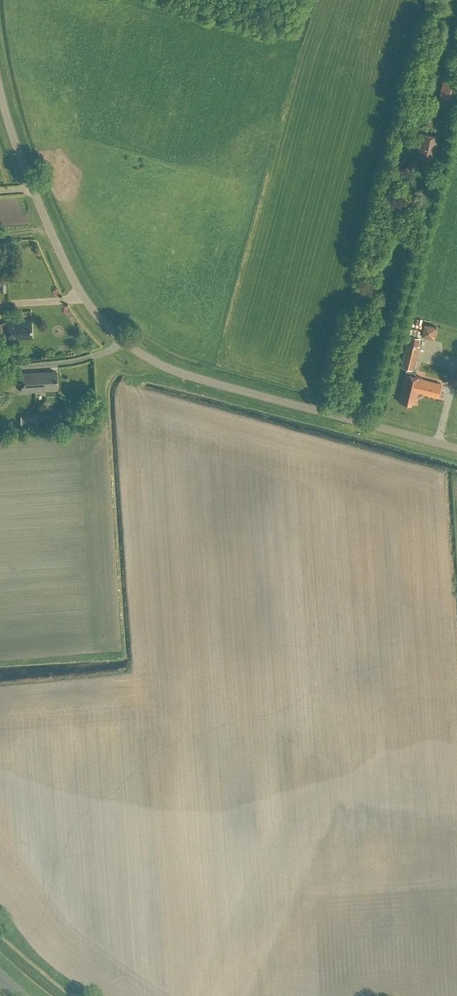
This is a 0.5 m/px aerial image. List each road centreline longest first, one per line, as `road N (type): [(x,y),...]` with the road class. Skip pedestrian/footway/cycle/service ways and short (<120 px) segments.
road 1 (unclassified): [(456,449),(244,393),(141,354),(73,286),(0,95)]

